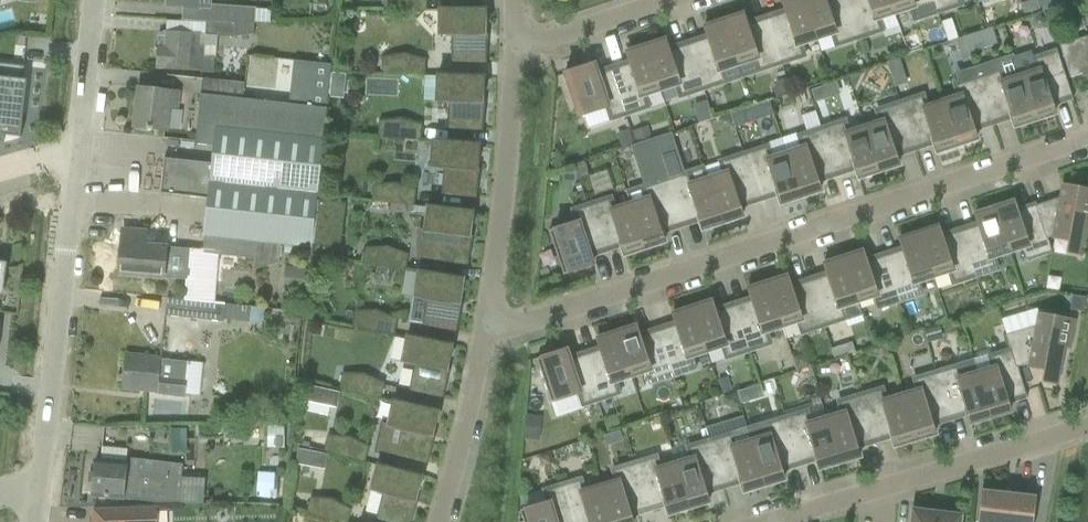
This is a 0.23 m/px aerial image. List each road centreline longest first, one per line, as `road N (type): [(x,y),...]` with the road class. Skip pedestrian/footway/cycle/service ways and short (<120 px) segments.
road 1 (residential): [(490,334),(1087,137)]
road 2 (residential): [(79,152),(38,479)]
road 3 (residential): [(780,521),(1087,429)]
road 4 (residential): [(517,53),(490,334)]
road 5 (residential): [(490,334),(440,521)]
road 6 (residential): [(517,53),(680,0)]
road 7 (residential): [(96,0),(79,152)]

